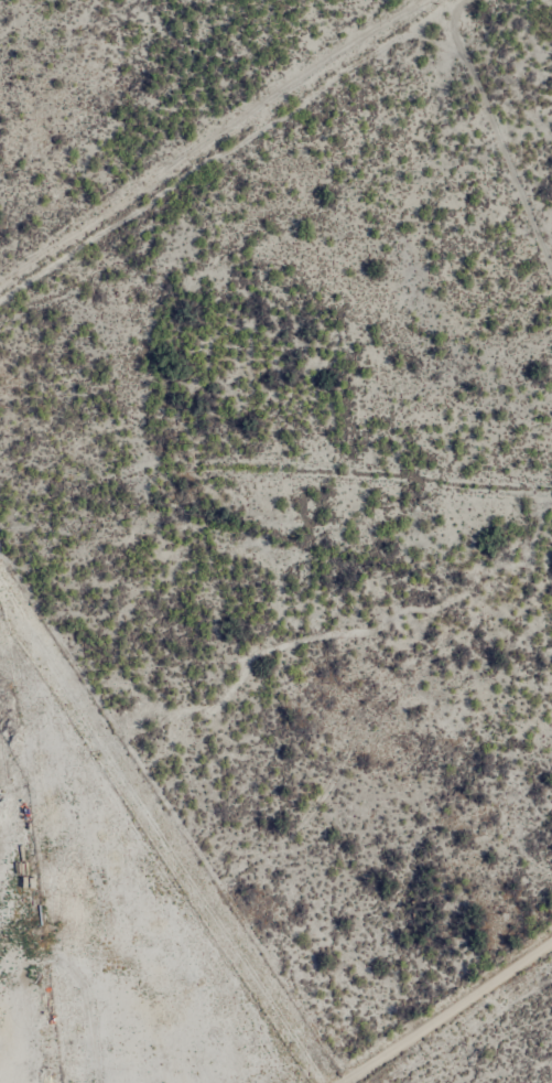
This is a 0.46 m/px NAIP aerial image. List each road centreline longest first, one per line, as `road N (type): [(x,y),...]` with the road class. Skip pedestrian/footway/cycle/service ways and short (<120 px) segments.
road 1 (track): [(310,1082),(551,929)]

